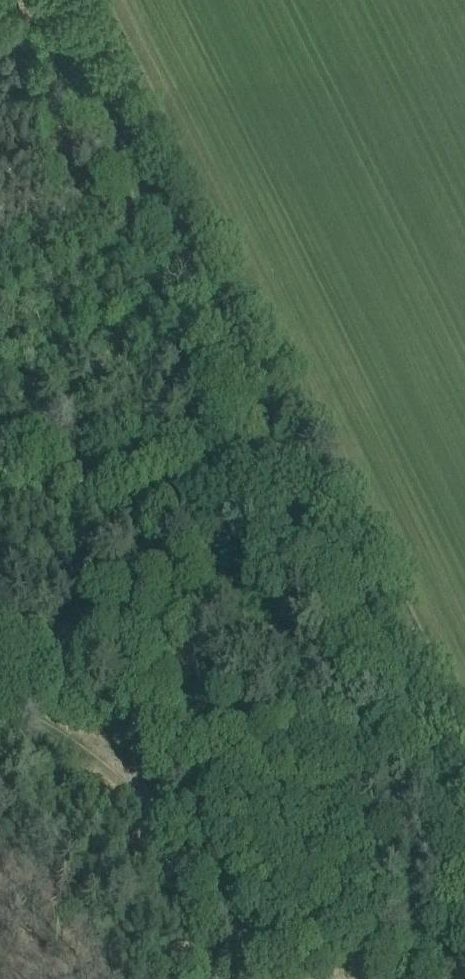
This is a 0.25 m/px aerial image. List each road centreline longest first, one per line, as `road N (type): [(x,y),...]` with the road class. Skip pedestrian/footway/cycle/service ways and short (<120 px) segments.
road 1 (track): [(0,673),(148,782),(241,978)]
road 2 (track): [(464,813),(291,472)]
road 3 (track): [(291,472),(26,463),(0,475)]
road 4 (track): [(180,223),(291,472)]
road 5 (track): [(180,223),(70,0)]

